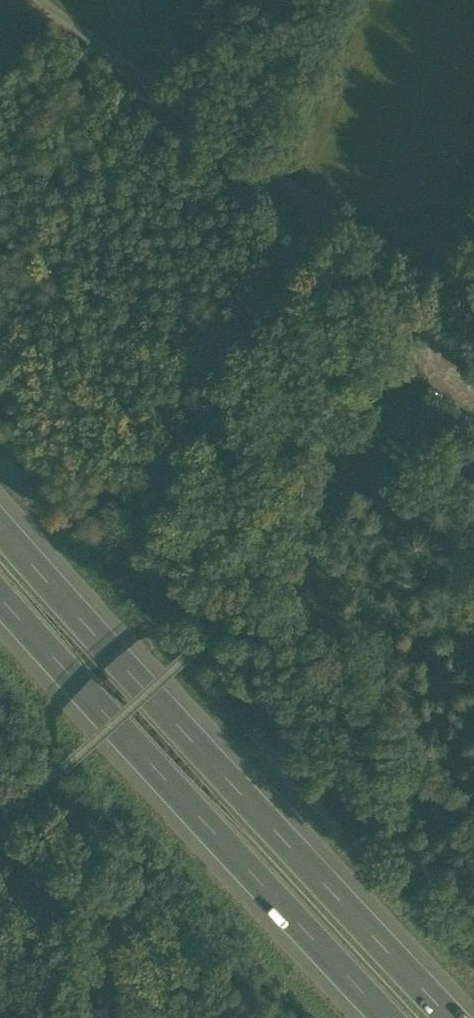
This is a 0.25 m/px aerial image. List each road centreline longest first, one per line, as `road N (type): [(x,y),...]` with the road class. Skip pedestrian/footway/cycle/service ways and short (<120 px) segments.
road 1 (motorway): [(450,1017),(0,530)]
road 2 (motorway): [(0,602),(386,1017)]
road 3 (unclassified): [(441,296),(38,0)]
road 4 (track): [(283,178),(358,0)]

